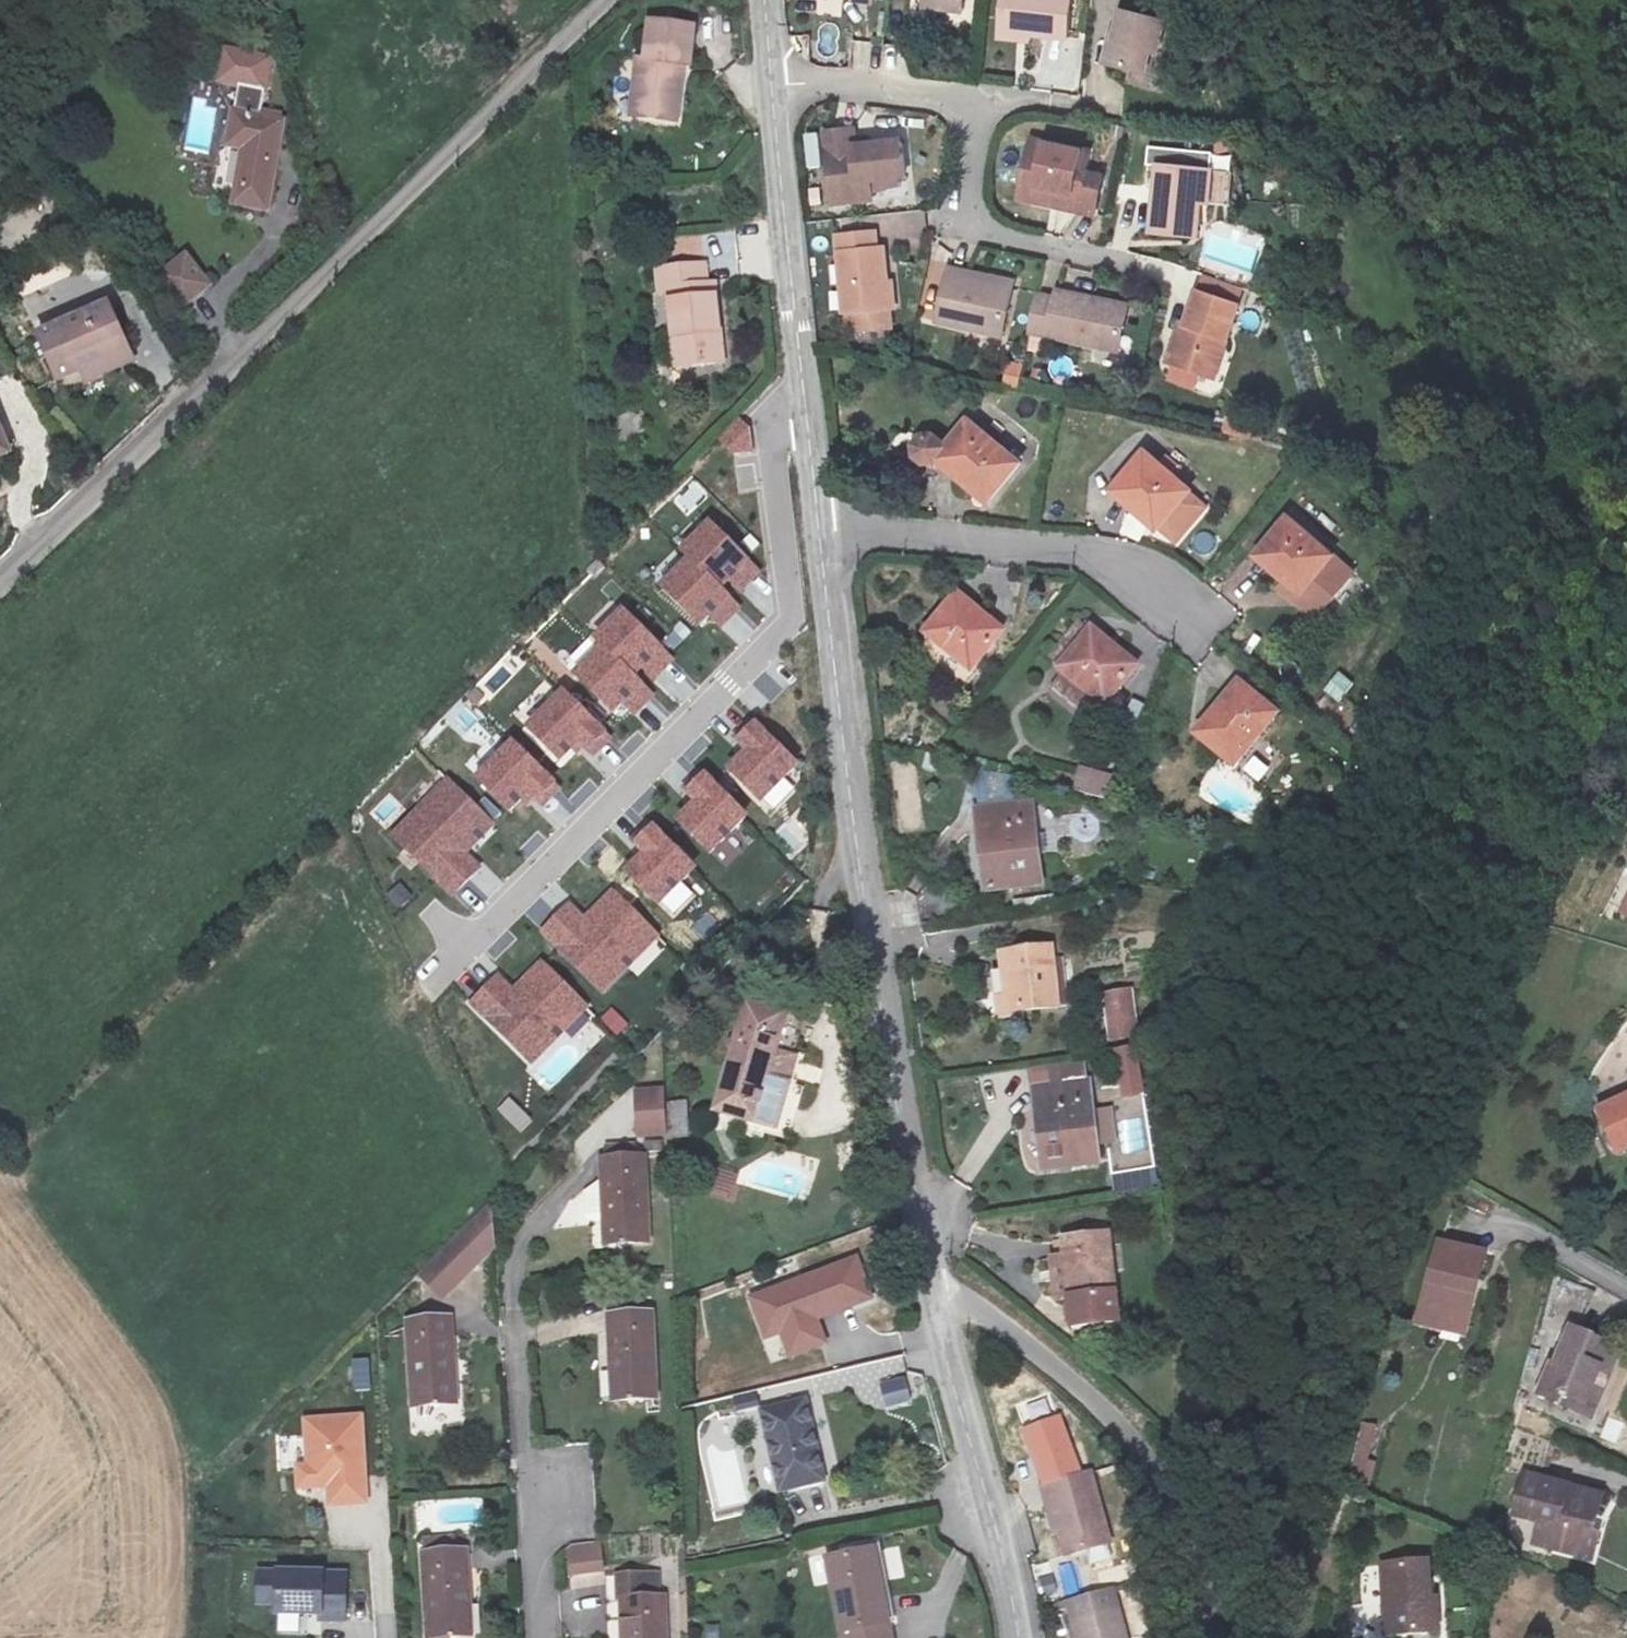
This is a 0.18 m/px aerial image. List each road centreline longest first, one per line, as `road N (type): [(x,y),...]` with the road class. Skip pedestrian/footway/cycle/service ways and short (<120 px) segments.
road 1 (unclassified): [(608,0),(0,586)]
road 2 (unclassified): [(822,537),(862,885),(931,1281)]
road 3 (residential): [(443,976),(787,627),(770,438),(808,421)]
road 4 (residential): [(583,1180),(532,1232),(516,1269),(558,1637)]
road 5 (unclassified): [(1202,1637),(1151,1459),(931,1281)]
road 6 (residential): [(1212,632),(1084,553),(822,537)]
road 7 (unclassified): [(931,1281),(952,1423),(1016,1637)]
road 8 (unclassified): [(770,89),(808,421)]
road 9 (residential): [(1118,267),(968,230),(974,103)]
road 10 (residential): [(974,103),(850,85),(770,89)]

